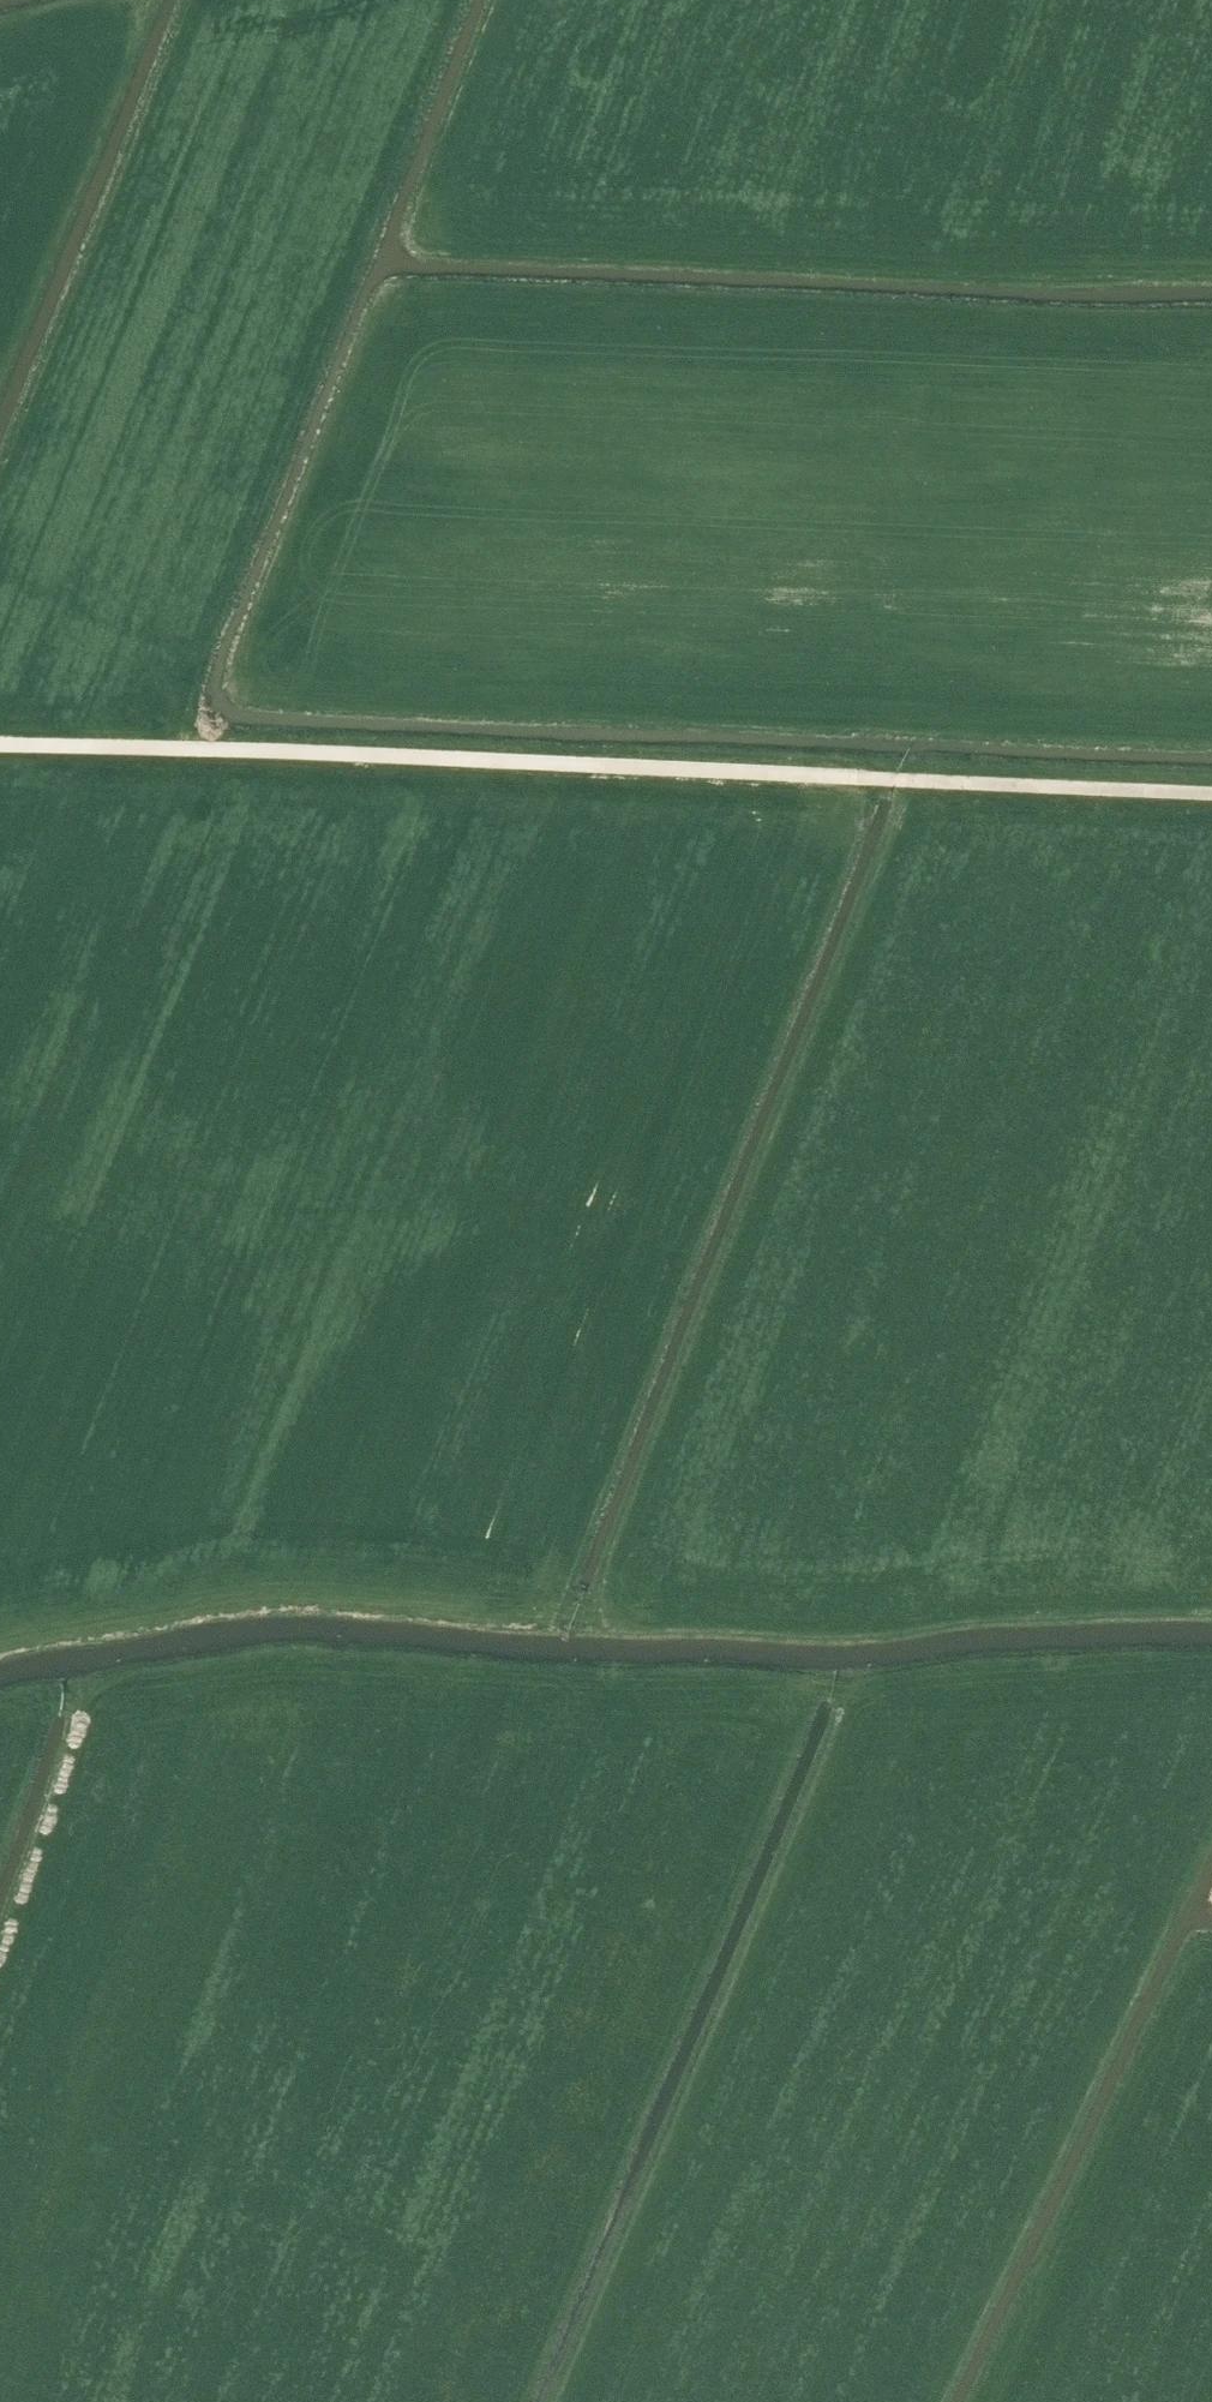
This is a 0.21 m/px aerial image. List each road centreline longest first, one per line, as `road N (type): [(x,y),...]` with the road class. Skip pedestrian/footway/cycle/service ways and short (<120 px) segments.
road 1 (track): [(0,745),(1211,794)]

